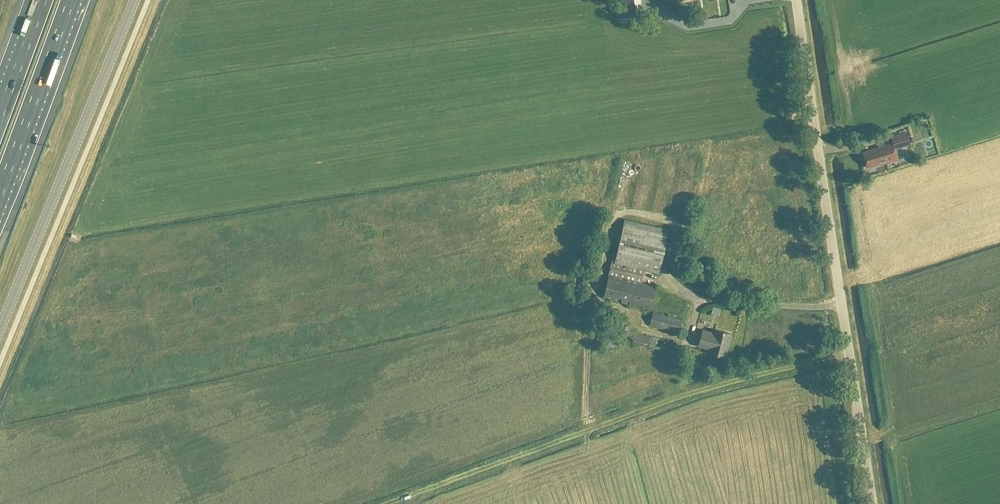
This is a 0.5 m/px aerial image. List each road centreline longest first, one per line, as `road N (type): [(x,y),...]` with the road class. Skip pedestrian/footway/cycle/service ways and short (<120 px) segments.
road 1 (unclassified): [(873,503),(796,0)]
road 2 (unclassified): [(0,329),(135,0)]
road 3 (motorway): [(0,191),(70,0)]

